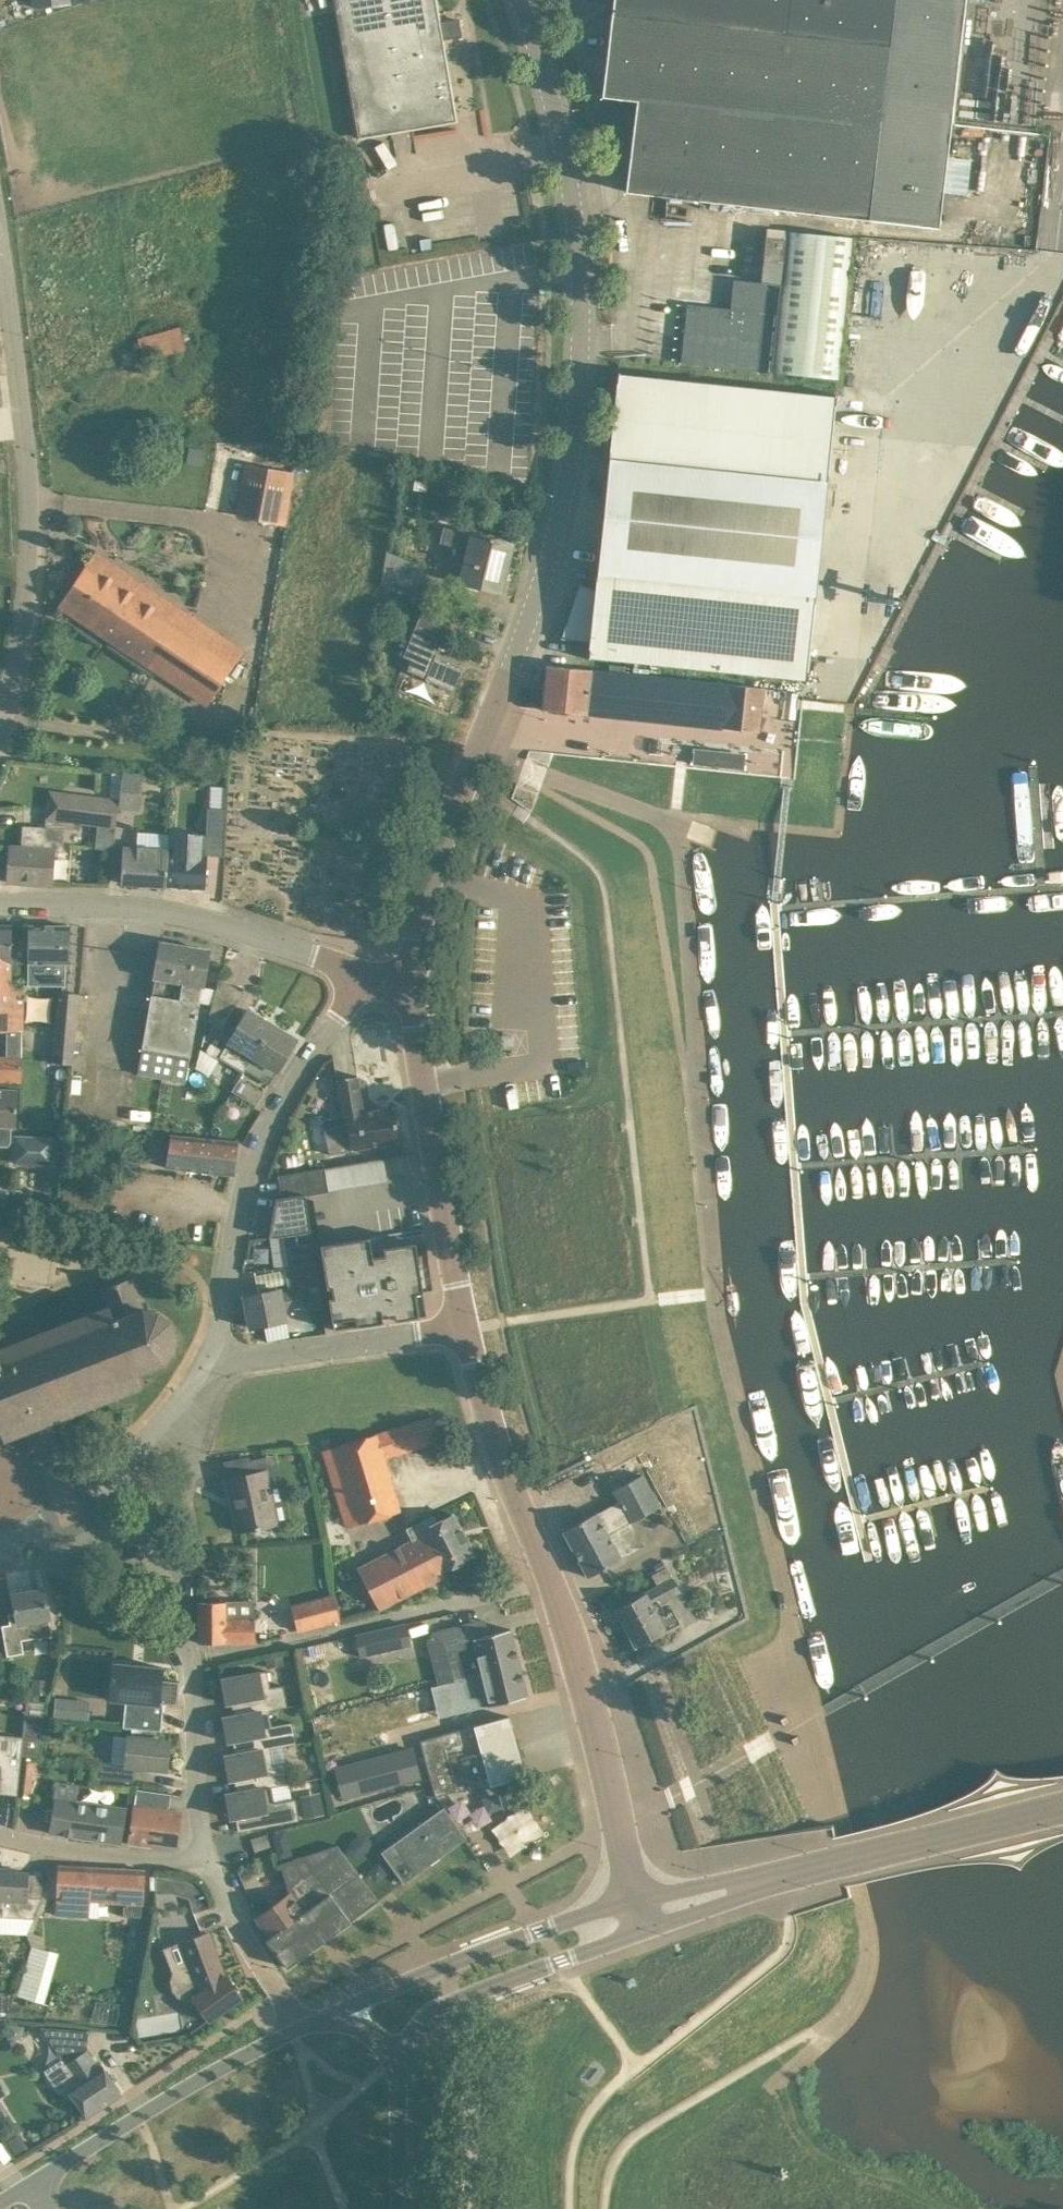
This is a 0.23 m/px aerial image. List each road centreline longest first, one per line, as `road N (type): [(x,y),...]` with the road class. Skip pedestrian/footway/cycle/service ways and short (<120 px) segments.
road 1 (tertiary): [(476,760),(545,566),(583,380),(582,236),(556,96),(521,0)]
road 2 (tertiary): [(636,1911),(582,1680),(465,1327)]
road 3 (residential): [(0,724),(21,643),(31,501),(0,259)]
road 4 (tertiary): [(636,1911),(1062,1803)]
road 5 (residential): [(207,1360),(251,1178),(357,968)]
road 6 (residential): [(209,1855),(193,1662),(136,1496),(117,1466)]
road 7 (residential): [(357,968),(128,905),(0,903)]
road 8 (tertiary): [(465,1327),(410,983)]
road 9 (tertiary): [(318,2019),(228,2059),(39,2176)]
road 10 (residential): [(207,1360),(465,1327)]
road 11 (unclassified): [(710,835),(535,769),(476,760)]
road 12 (tertiary): [(410,983),(431,870),(476,760)]
road 13 (residential): [(0,1836),(88,1852),(209,1855)]
road 14 (tertiary): [(636,1911),(536,1928),(437,1969)]
road 15 (tertiary): [(454,2002),(561,1960),(636,1911)]
road 16 (tertiary): [(400,2208),(397,2061)]
road 17 (residential): [(0,1545),(117,1466)]
road 18 (residential): [(117,1466),(207,1360)]
road 19 (tertiary): [(437,1969),(318,2019)]
road 20 (residential): [(261,1966),(209,1855)]

